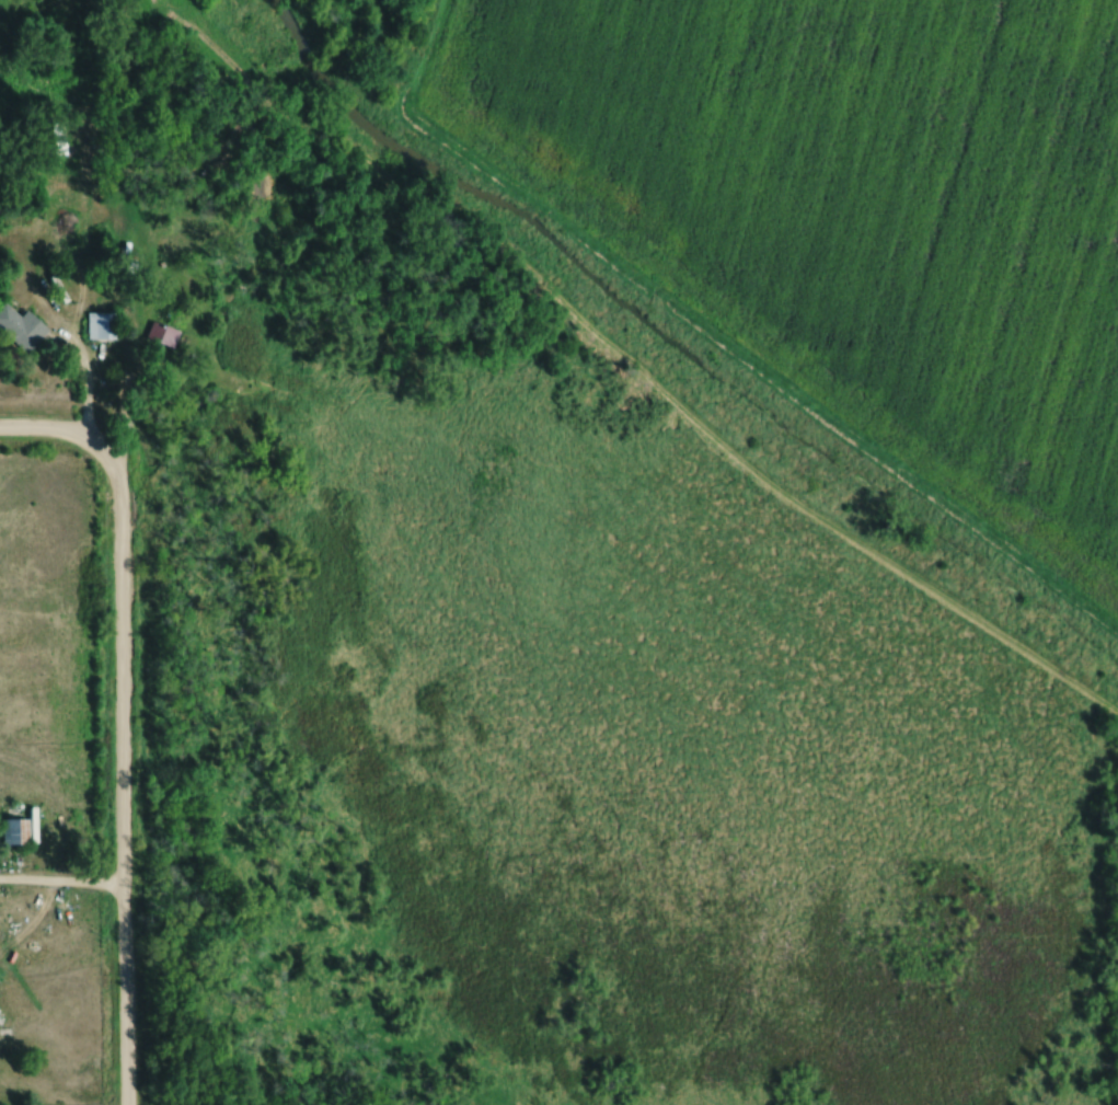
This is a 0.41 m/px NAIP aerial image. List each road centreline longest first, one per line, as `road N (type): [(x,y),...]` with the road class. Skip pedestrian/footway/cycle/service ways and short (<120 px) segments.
road 1 (residential): [(128,1104),(117,502),(111,471),(72,436),(0,433)]

